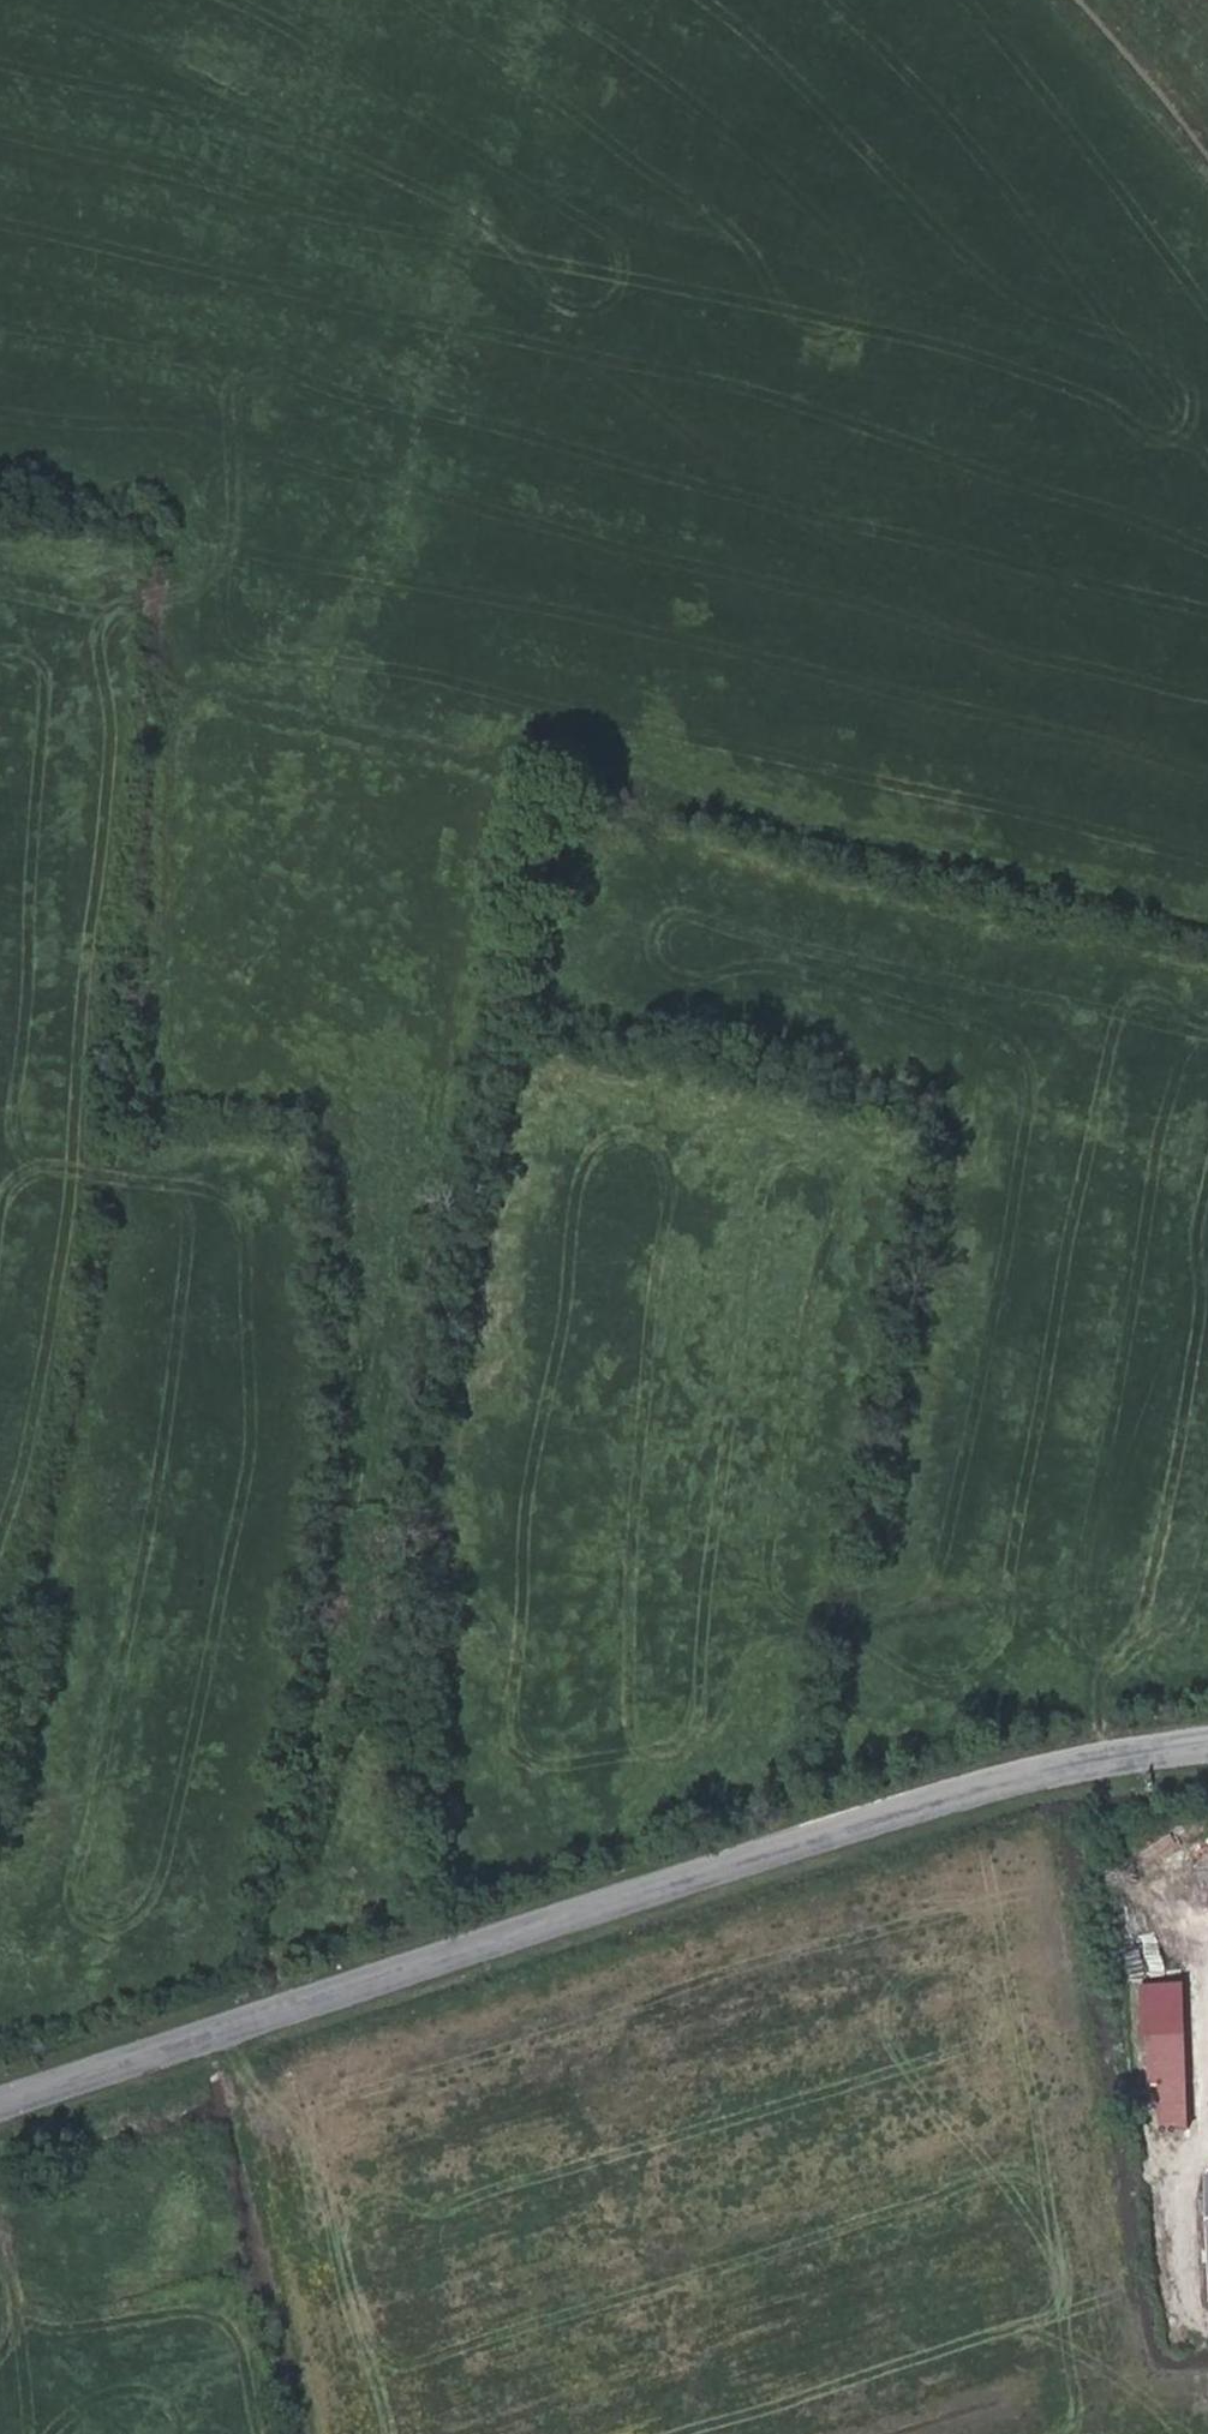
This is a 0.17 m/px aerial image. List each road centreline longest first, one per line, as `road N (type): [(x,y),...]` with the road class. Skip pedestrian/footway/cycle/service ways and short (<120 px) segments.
road 1 (tertiary): [(0,2109),(963,1792),(1207,1741)]

